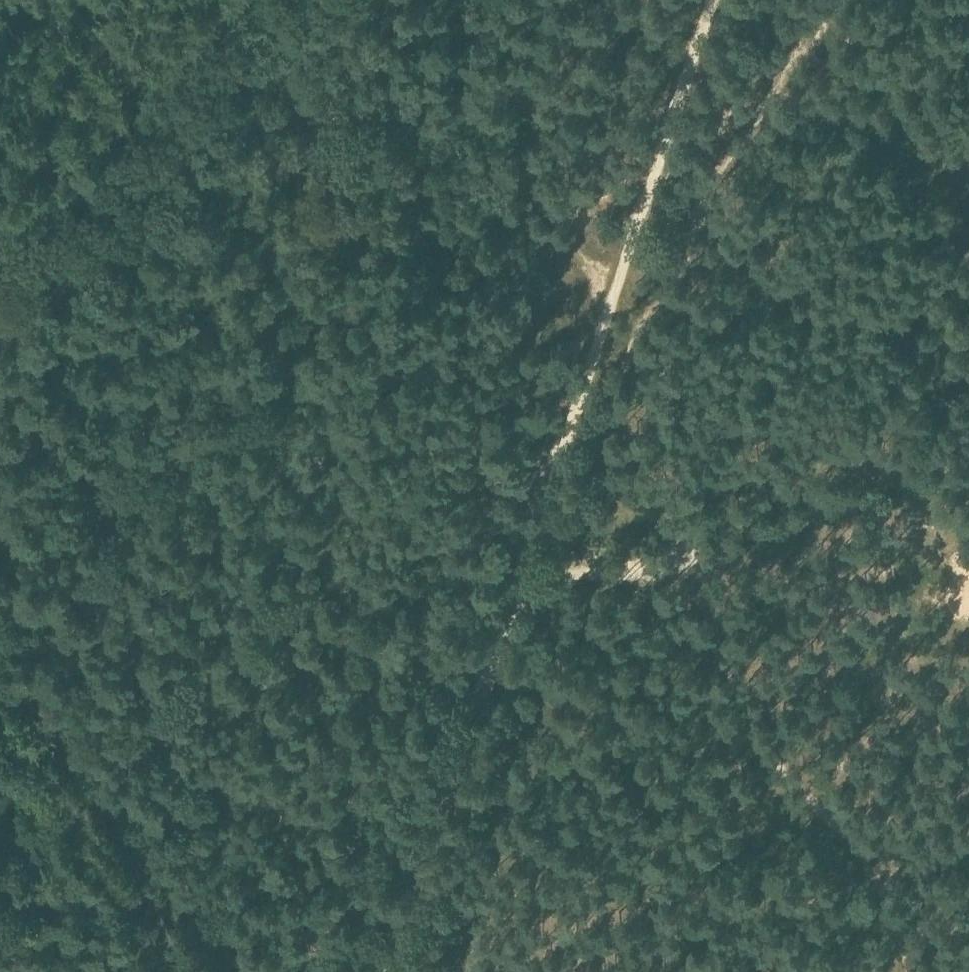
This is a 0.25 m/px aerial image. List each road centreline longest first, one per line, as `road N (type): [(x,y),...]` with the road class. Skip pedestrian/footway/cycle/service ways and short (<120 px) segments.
road 1 (track): [(566,436),(391,971)]
road 2 (track): [(813,33),(713,177),(686,277),(648,307),(612,405),(566,436)]
road 3 (track): [(0,688),(252,971)]
road 4 (track): [(643,198),(566,436)]
road 5 (track): [(712,0),(643,198)]

